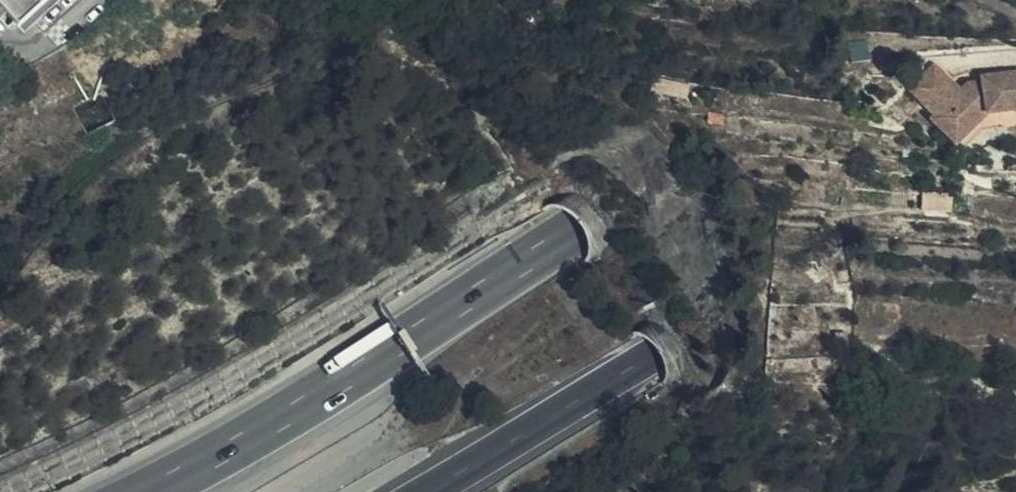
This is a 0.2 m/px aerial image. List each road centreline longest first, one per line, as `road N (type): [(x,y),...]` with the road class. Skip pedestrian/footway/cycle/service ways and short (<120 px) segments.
road 1 (motorway): [(964,0),(699,148),(339,381),(146,491)]
road 2 (motorway): [(434,491),(769,286),(1015,151)]

